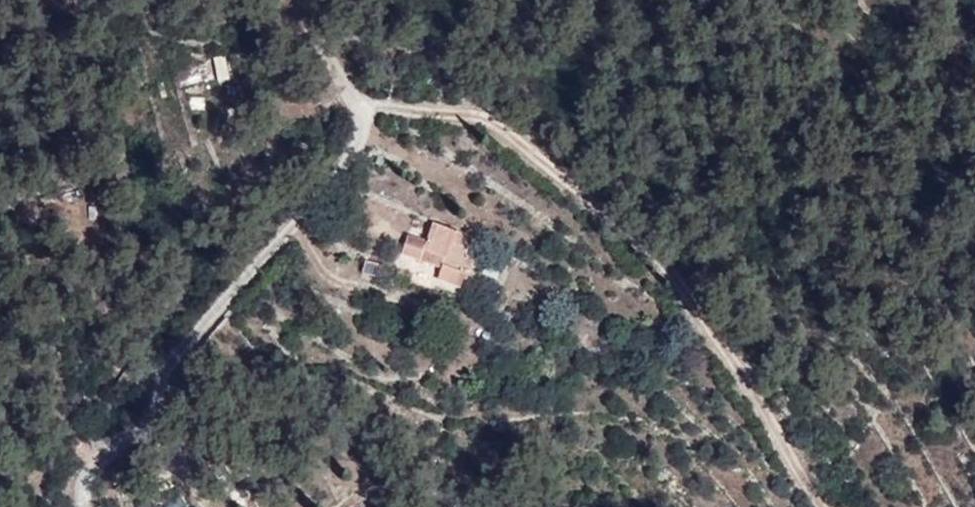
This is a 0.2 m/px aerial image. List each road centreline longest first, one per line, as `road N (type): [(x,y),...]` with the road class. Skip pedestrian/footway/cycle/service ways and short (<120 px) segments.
road 1 (unclassified): [(354,105),(494,121),(614,217),(682,291),(823,506)]
road 2 (unclassified): [(354,105),(363,128),(338,172),(106,448),(89,472),(88,506)]

